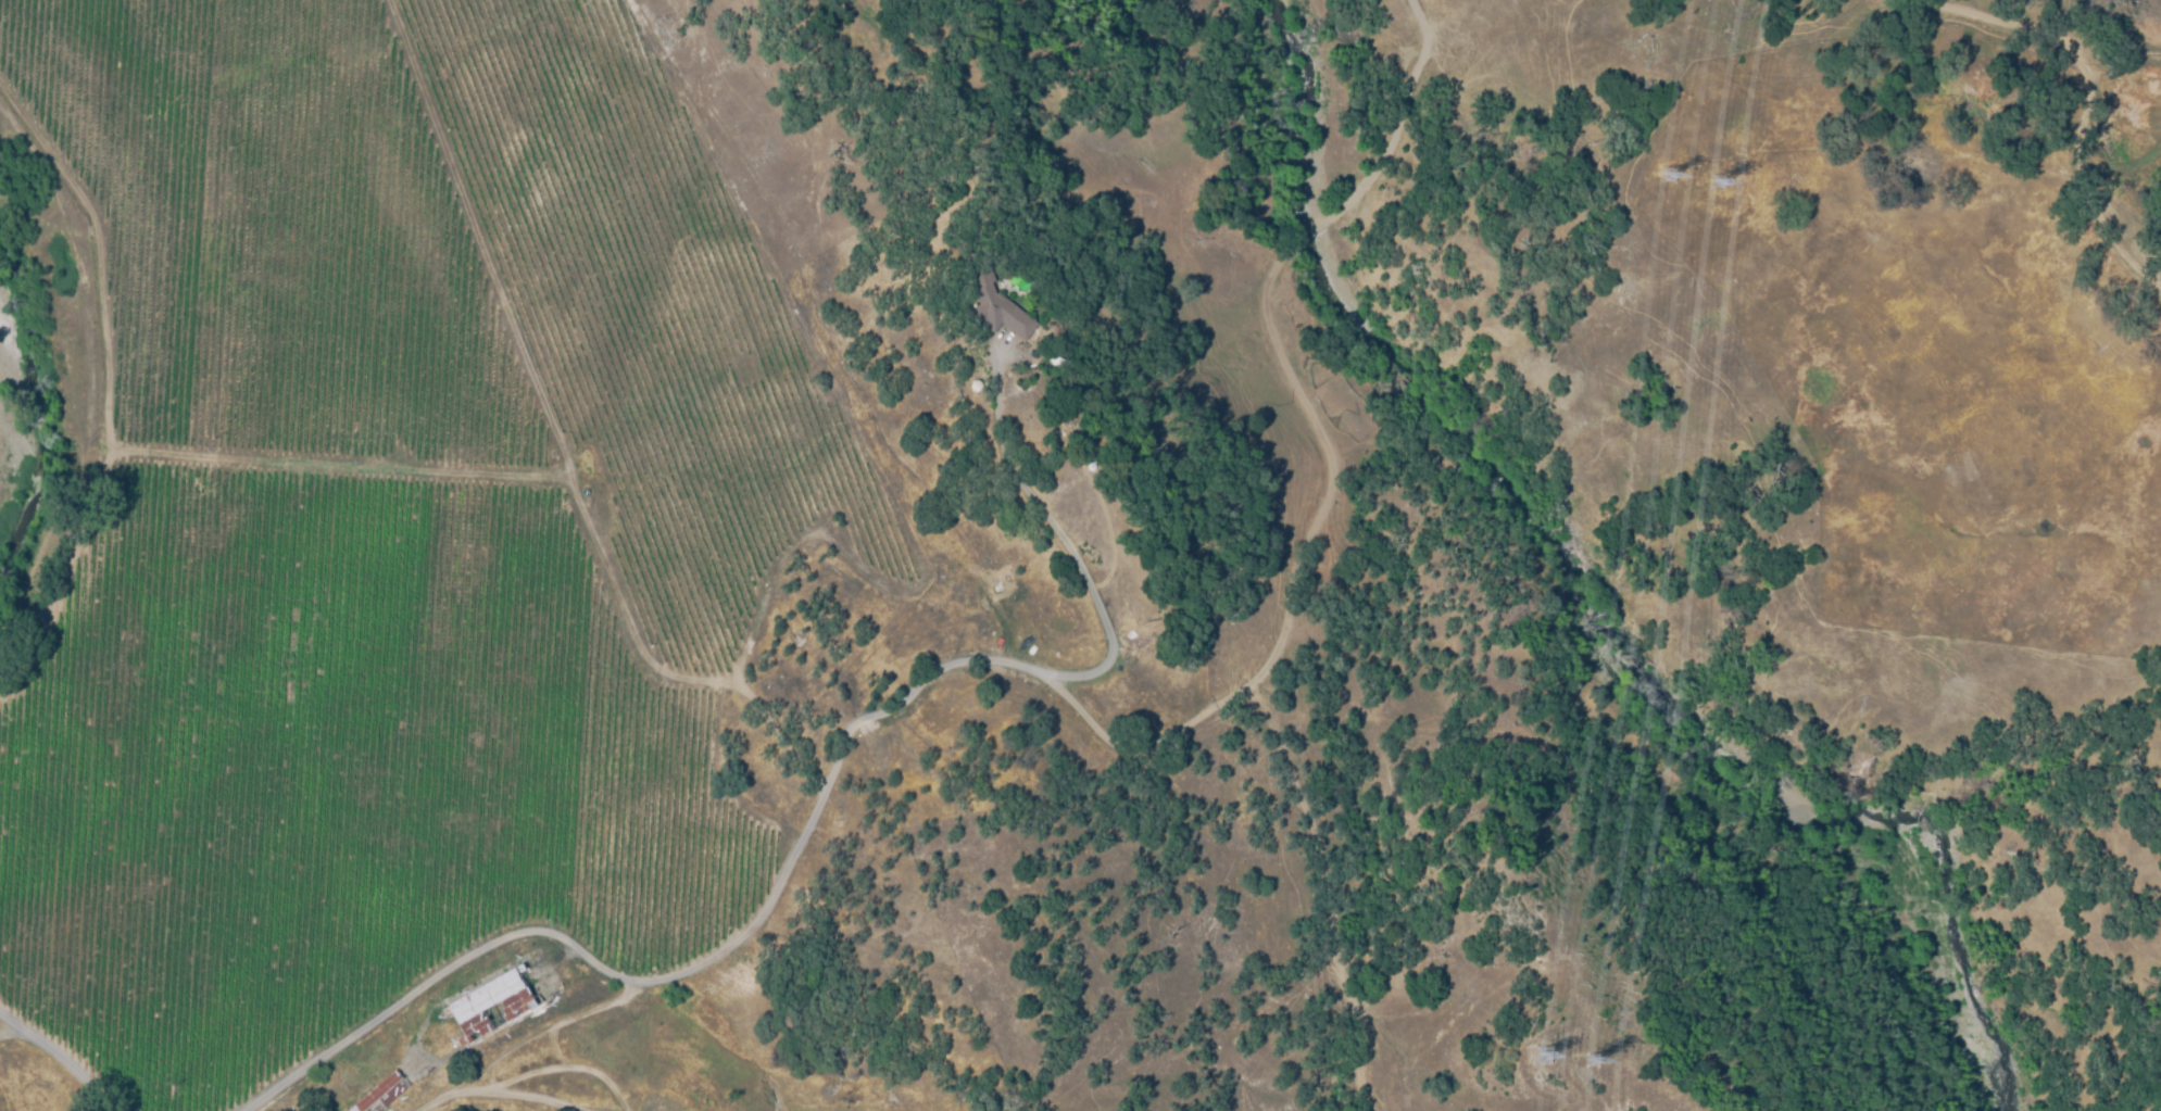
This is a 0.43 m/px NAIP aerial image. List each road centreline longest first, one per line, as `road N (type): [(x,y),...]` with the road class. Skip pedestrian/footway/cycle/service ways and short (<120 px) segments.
road 1 (residential): [(256,1110),(466,961),(512,940),(554,938),(620,979),(643,982),(714,960),(771,905),(859,724),(963,664),(1050,676)]
road 2 (residential): [(0,1019),(113,1110)]

